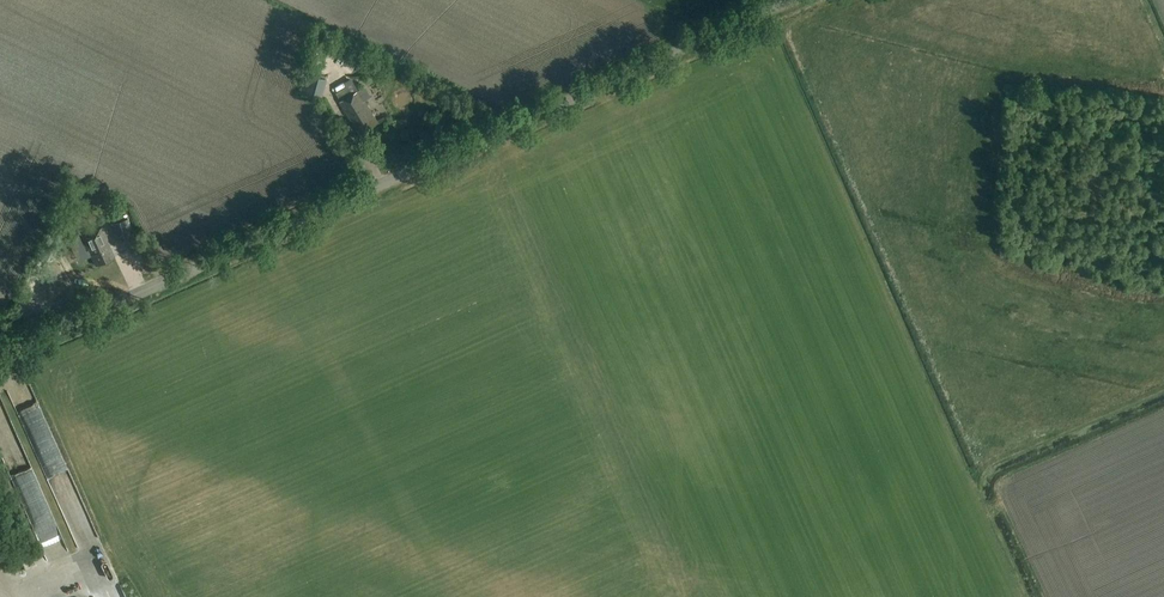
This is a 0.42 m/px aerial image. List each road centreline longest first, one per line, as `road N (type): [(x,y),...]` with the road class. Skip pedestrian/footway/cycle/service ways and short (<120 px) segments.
road 1 (tertiary): [(0,355),(795,0)]
road 2 (track): [(764,14),(1023,596)]

